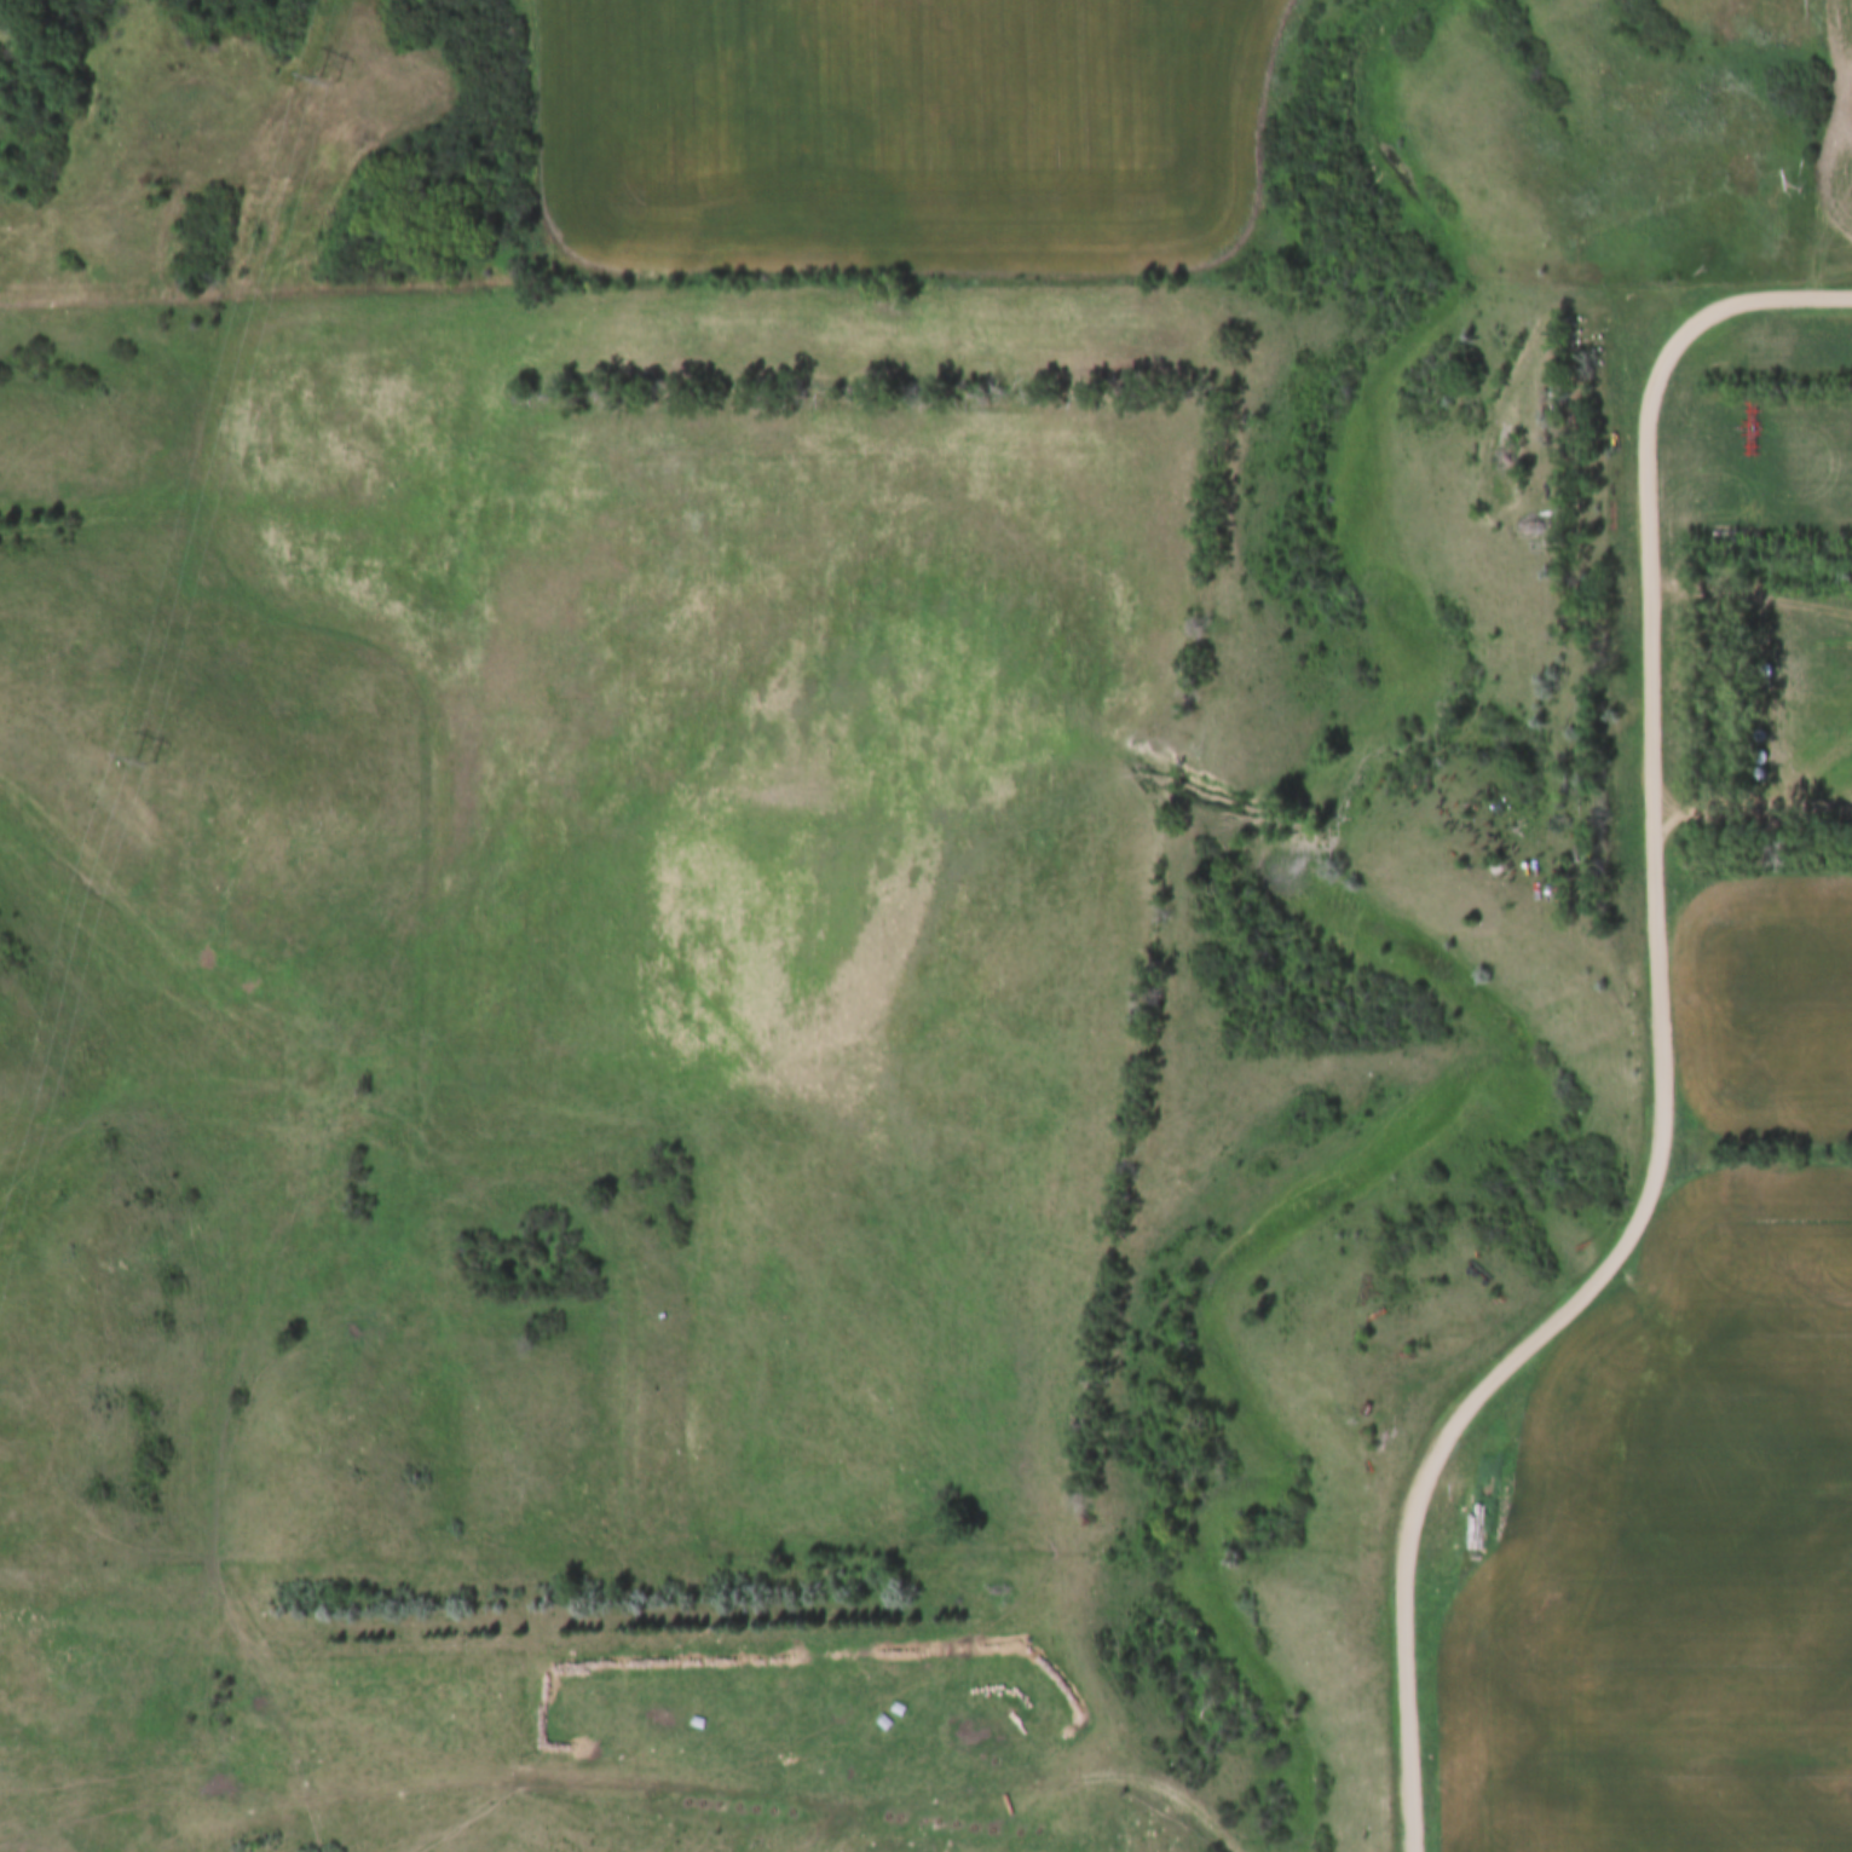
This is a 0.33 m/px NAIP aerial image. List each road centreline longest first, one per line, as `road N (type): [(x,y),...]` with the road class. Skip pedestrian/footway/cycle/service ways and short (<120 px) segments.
road 1 (track): [(1851,803),(1656,810)]
road 2 (track): [(1124,1777),(1185,1804),(1229,1851)]

